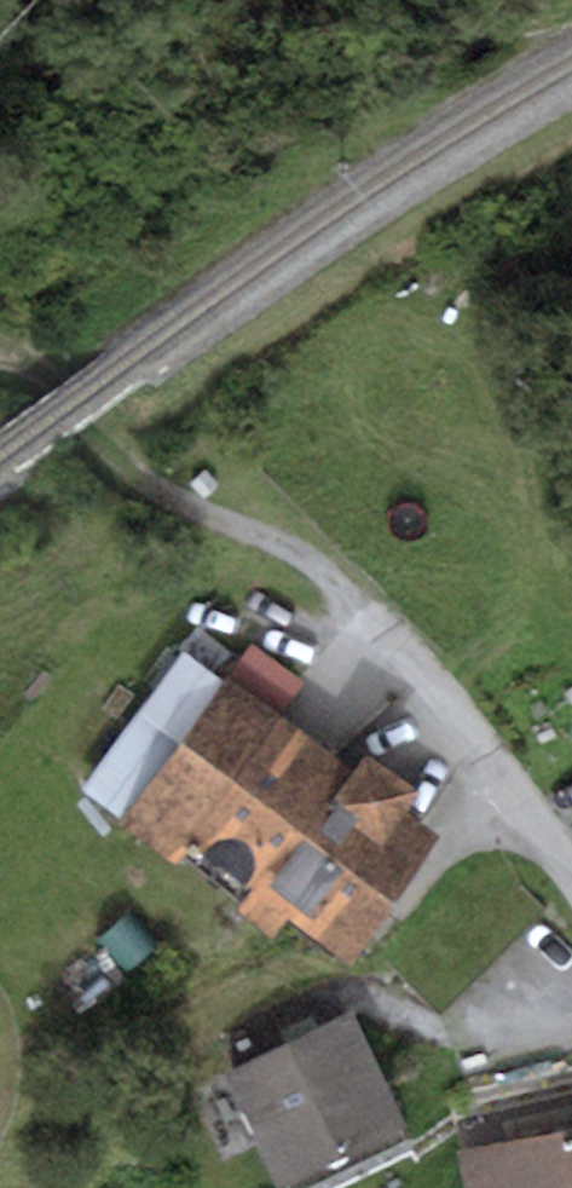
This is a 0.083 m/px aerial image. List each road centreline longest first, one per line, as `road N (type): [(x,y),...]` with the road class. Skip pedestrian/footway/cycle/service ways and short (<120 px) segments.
road 1 (residential): [(335,589),(531,807),(571,873)]
road 2 (track): [(143,478),(335,589)]
road 3 (track): [(143,478),(22,359),(0,374)]

